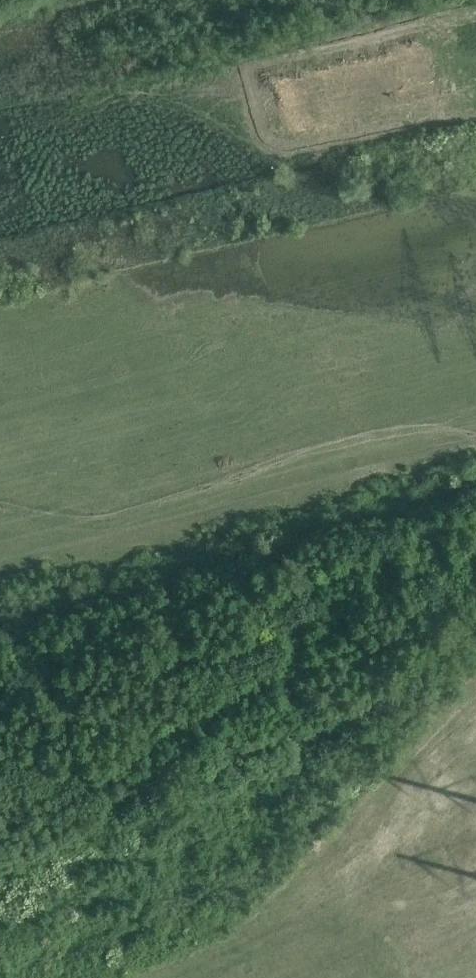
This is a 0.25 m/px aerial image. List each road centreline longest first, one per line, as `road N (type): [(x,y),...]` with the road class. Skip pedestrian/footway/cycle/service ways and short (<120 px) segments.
road 1 (track): [(475,440),(417,440),(69,545),(0,505)]

